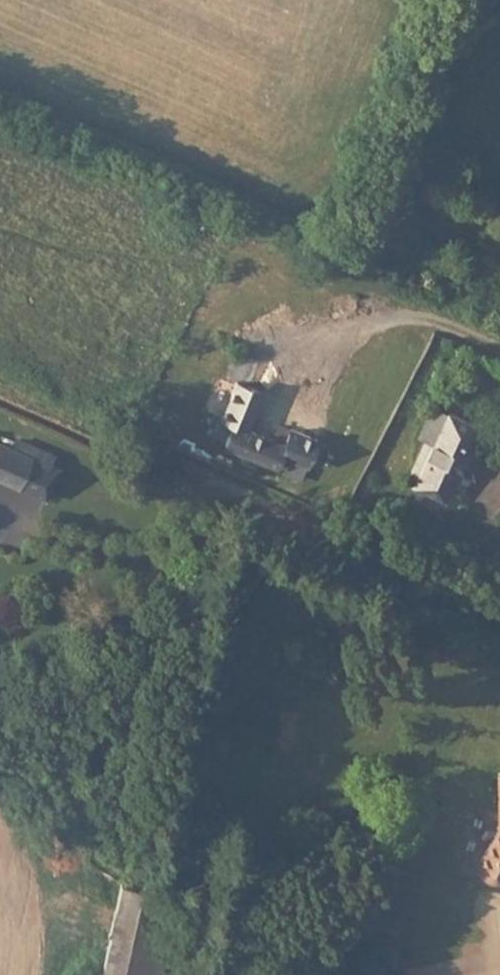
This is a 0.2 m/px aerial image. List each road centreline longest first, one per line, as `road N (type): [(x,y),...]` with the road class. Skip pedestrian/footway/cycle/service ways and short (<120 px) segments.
road 1 (track): [(215,480),(15,391)]

